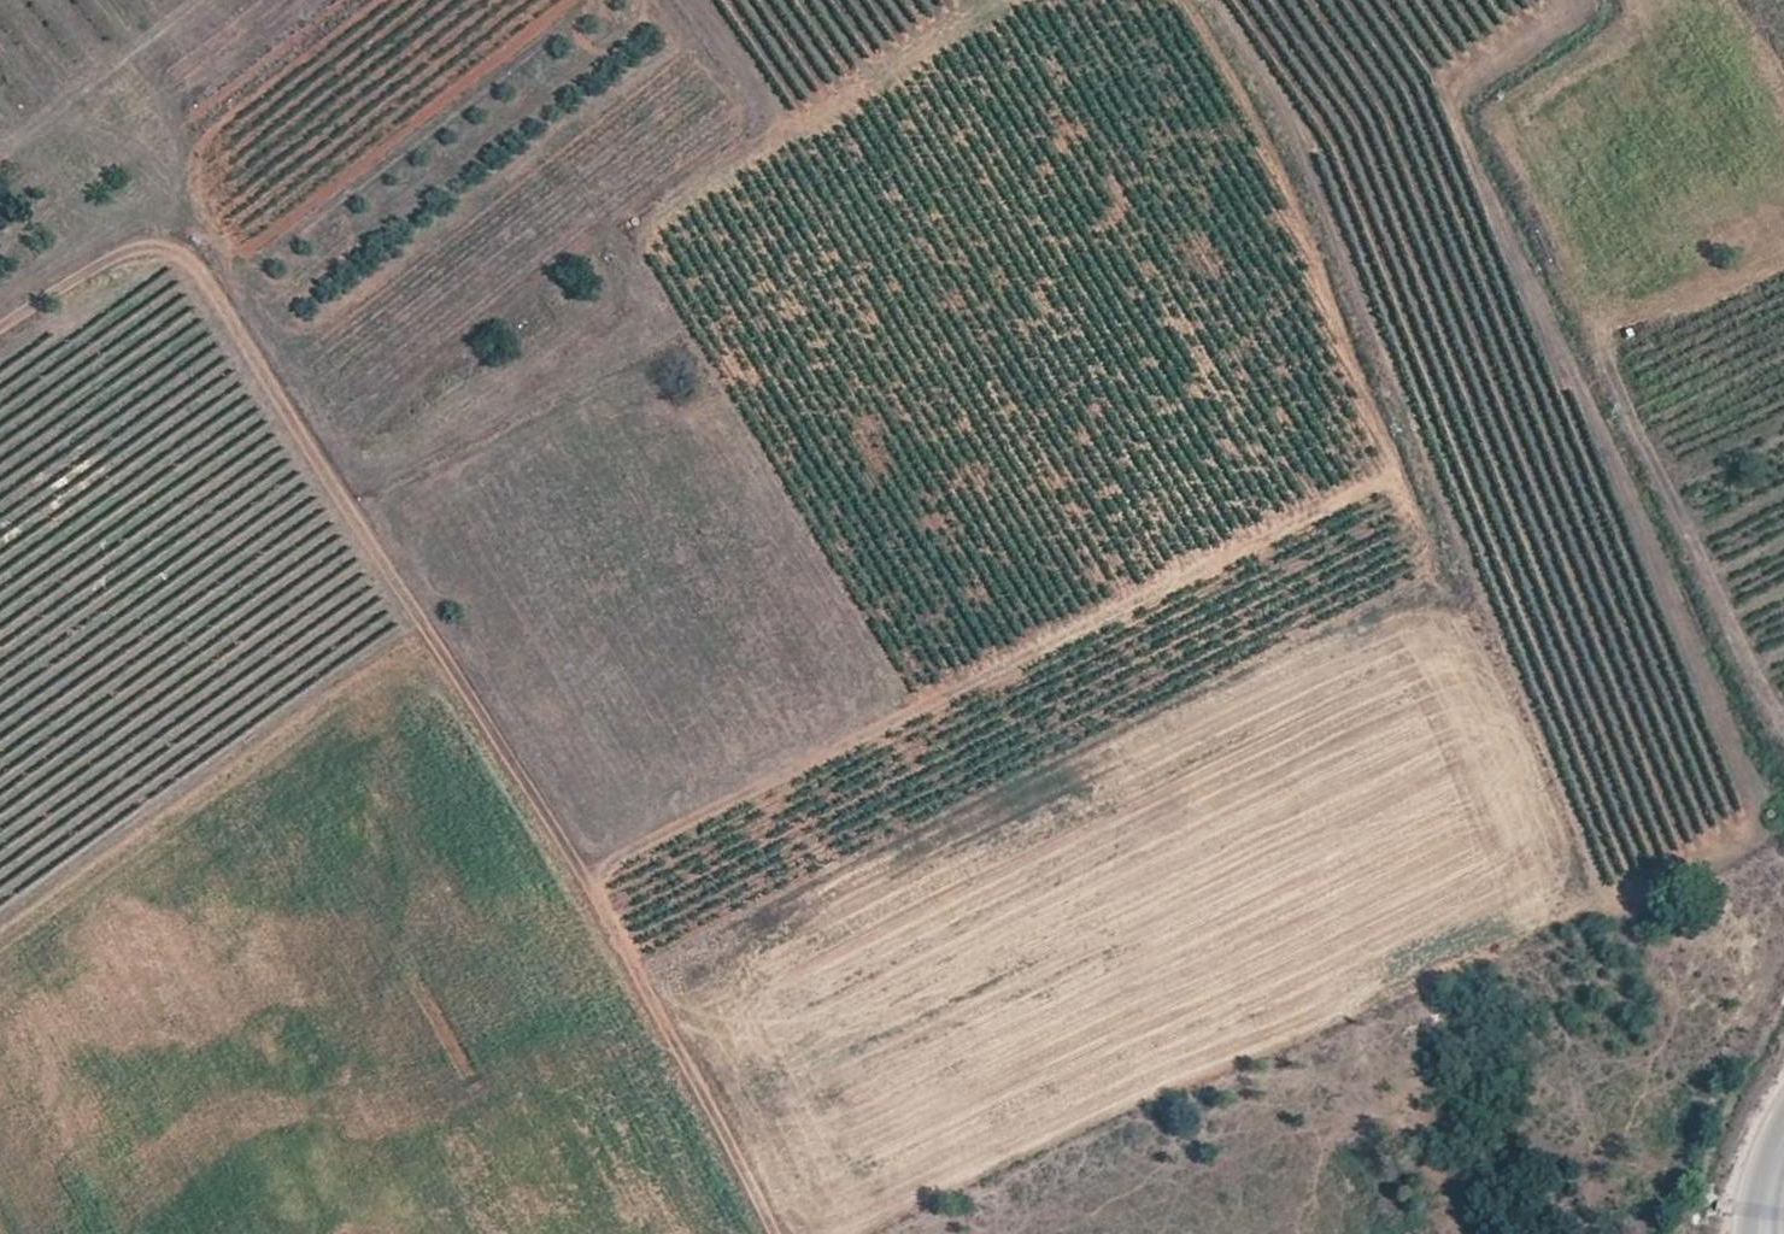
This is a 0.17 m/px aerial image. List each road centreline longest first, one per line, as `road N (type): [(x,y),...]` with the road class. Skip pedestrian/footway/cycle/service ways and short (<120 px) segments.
road 1 (track): [(0,326),(131,249),(174,250),(198,266),(588,885),(774,1233)]

